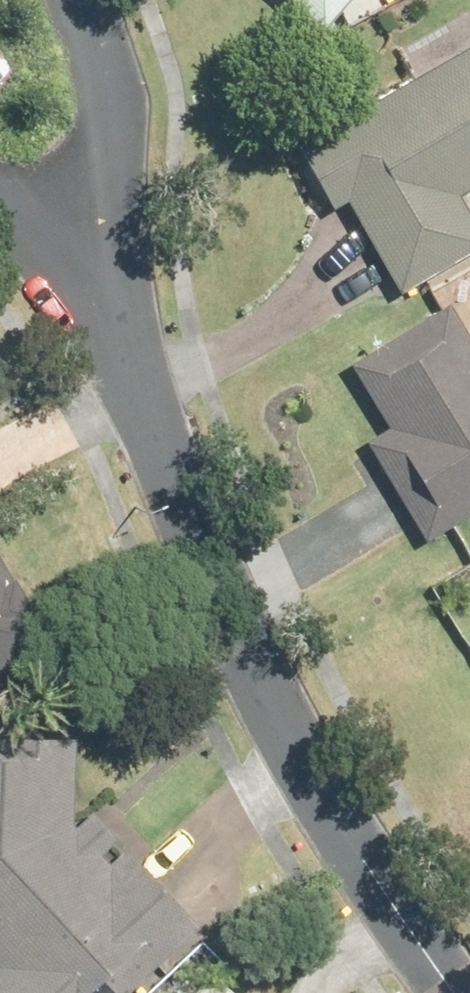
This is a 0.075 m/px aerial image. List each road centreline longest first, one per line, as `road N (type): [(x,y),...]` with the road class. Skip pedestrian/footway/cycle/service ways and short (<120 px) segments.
road 1 (residential): [(458,992),(366,858),(264,677),(155,435),(87,326)]
road 2 (residential): [(110,105),(87,326)]
road 3 (residential): [(87,326),(0,212)]

